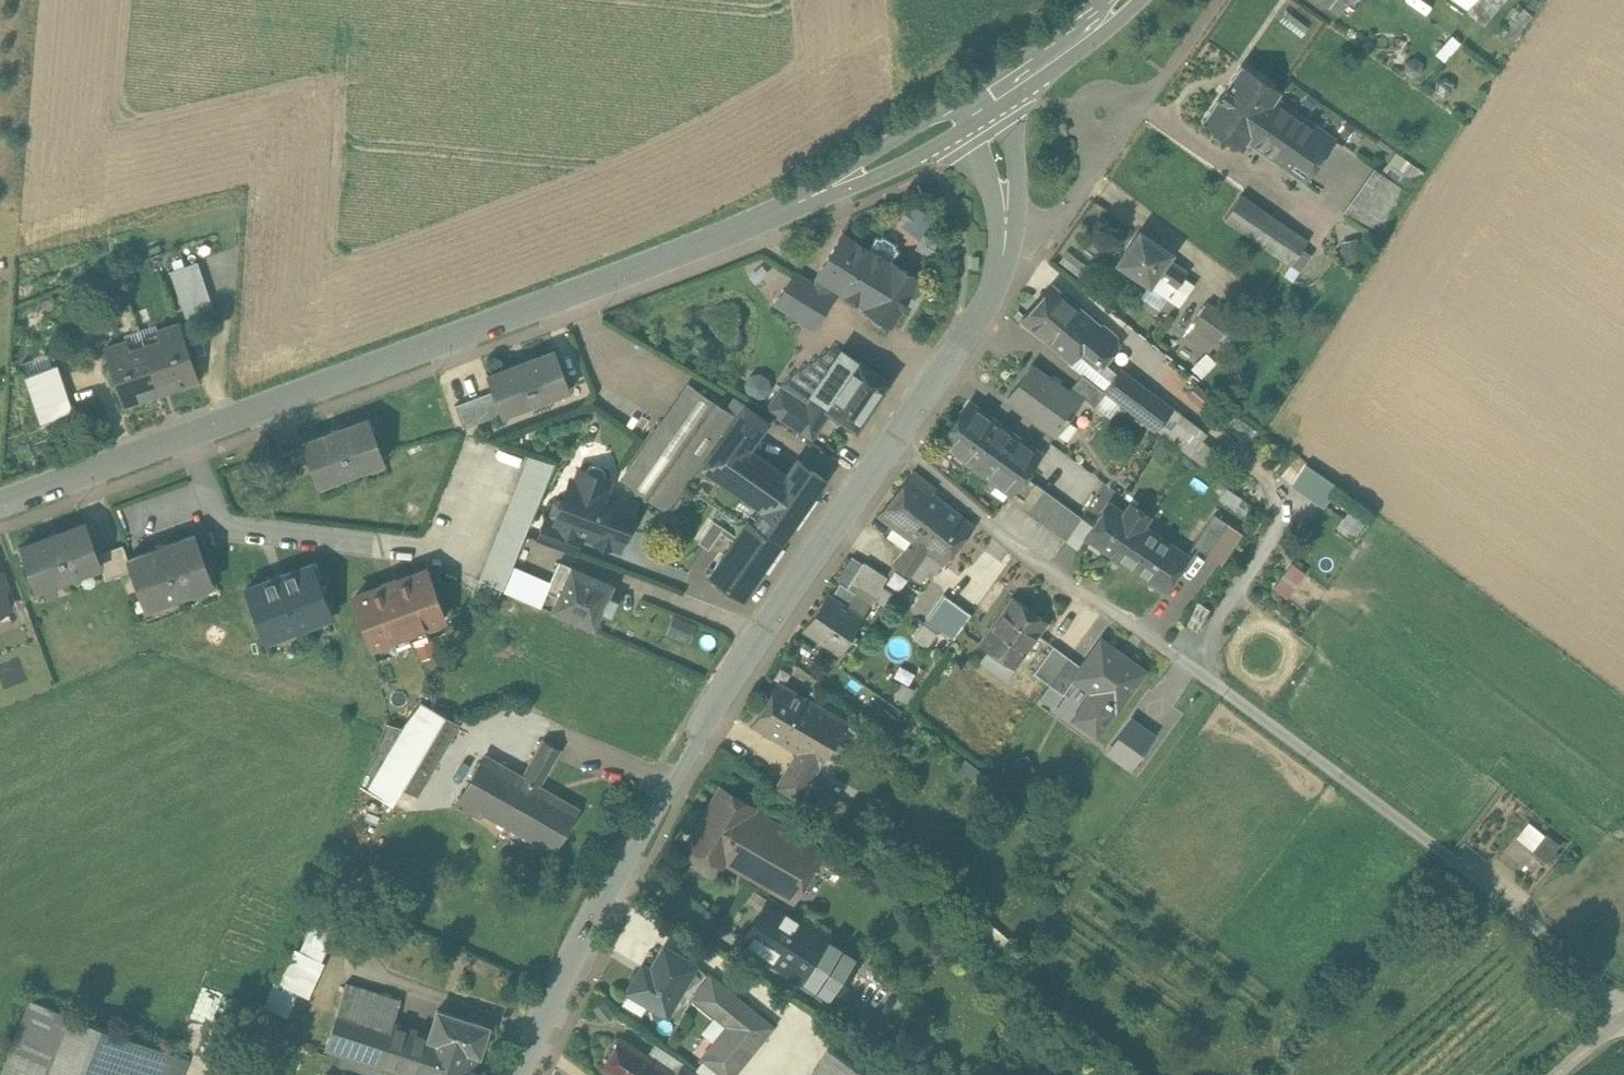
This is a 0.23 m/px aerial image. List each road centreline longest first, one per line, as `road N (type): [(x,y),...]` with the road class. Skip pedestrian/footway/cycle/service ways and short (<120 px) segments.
road 1 (tertiary): [(0,505),(854,180),(980,109)]
road 2 (tertiary): [(527,1074),(673,778),(903,445)]
road 3 (track): [(1623,1012),(1449,855),(1200,674)]
road 4 (residential): [(903,445),(1020,550),(1200,674)]
road 5 (tertiary): [(903,445),(1013,245),(1012,197),(980,109)]
road 6 (tertiary): [(980,109),(1125,0)]

